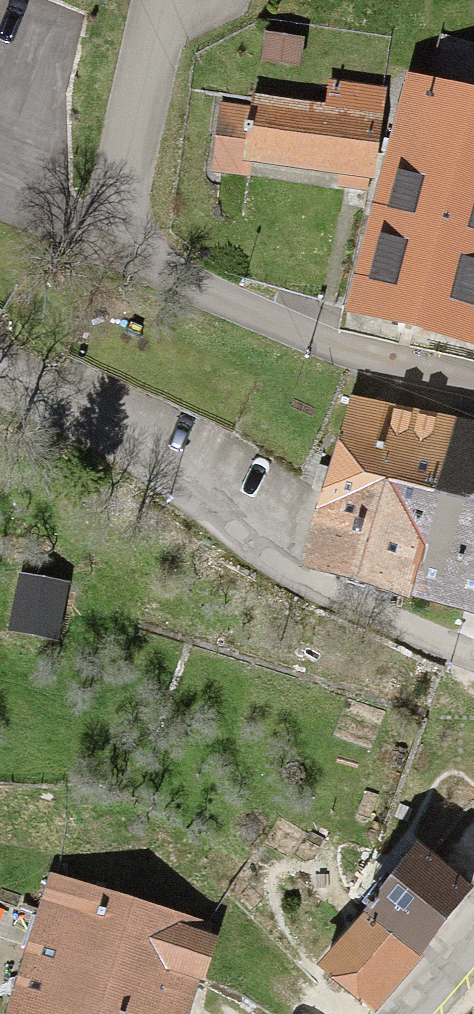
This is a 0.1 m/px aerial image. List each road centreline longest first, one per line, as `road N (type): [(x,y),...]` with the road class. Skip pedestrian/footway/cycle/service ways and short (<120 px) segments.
road 1 (residential): [(473,665),(365,623),(248,557),(0,370)]
road 2 (residential): [(0,175),(110,261),(318,345),(473,383)]

